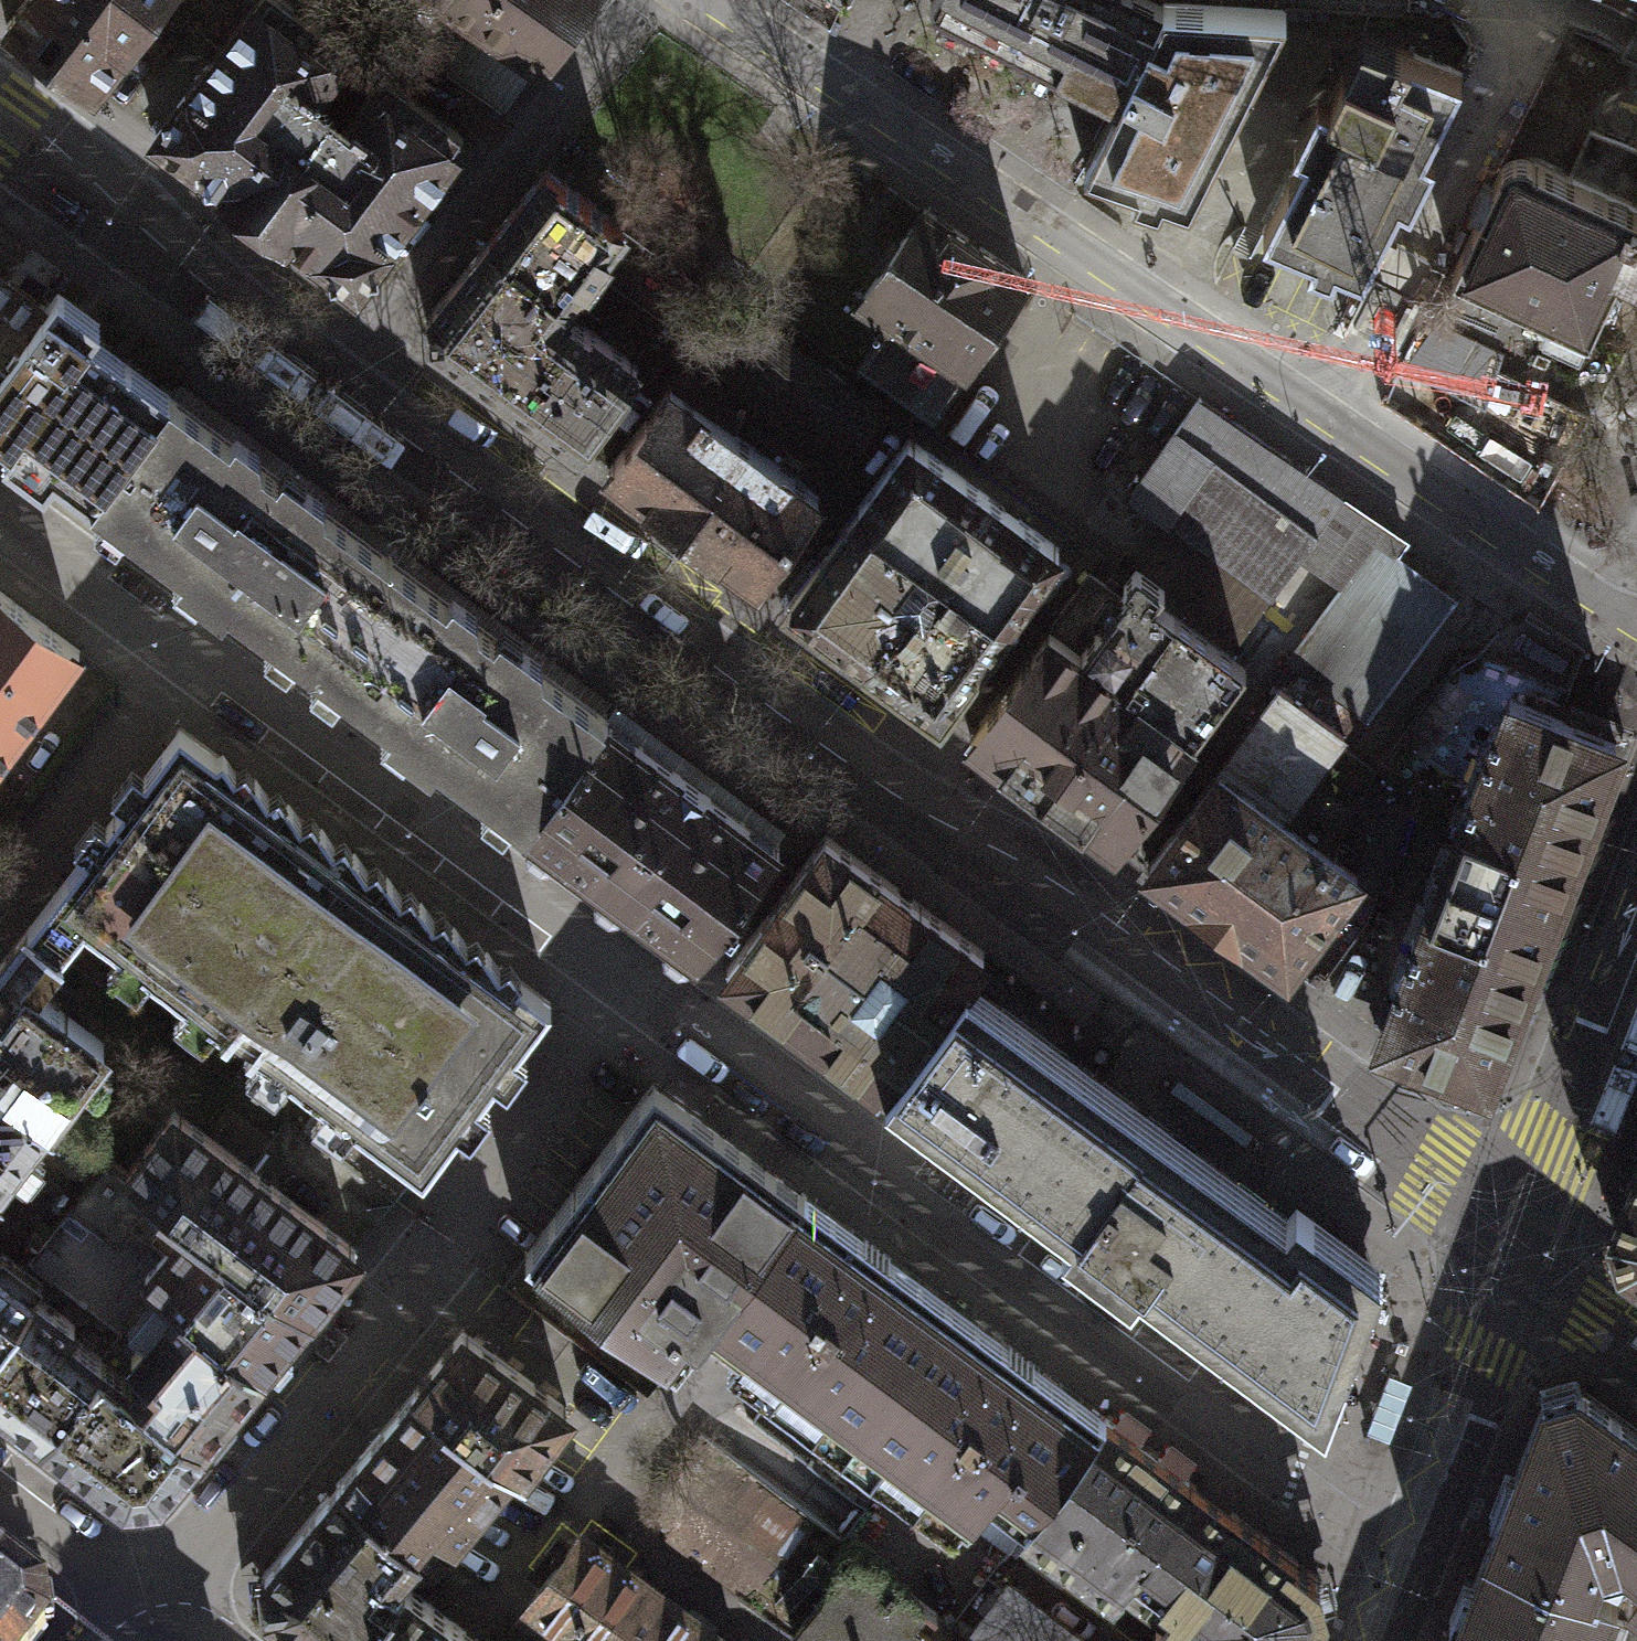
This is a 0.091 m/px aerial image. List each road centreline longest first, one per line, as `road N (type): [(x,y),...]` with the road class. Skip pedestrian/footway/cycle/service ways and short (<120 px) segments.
road 1 (residential): [(0,516),(667,1006),(1271,1471),(1367,1530),(1416,1550)]
road 2 (tertiary): [(1515,1265),(329,383)]
road 3 (tertiary): [(1636,634),(1323,429),(701,0)]
road 4 (residential): [(638,0),(329,383)]
road 5 (residential): [(148,1598),(438,1242)]
road 6 (tertiary): [(329,383),(0,131)]
road 7 (tertiary): [(1515,1265),(1551,1146),(1636,922)]
road 8 (residential): [(1416,1550),(1515,1265)]
road 9 (residential): [(0,1486),(148,1598)]
road 10 (tertiary): [(1636,1354),(1515,1265)]

